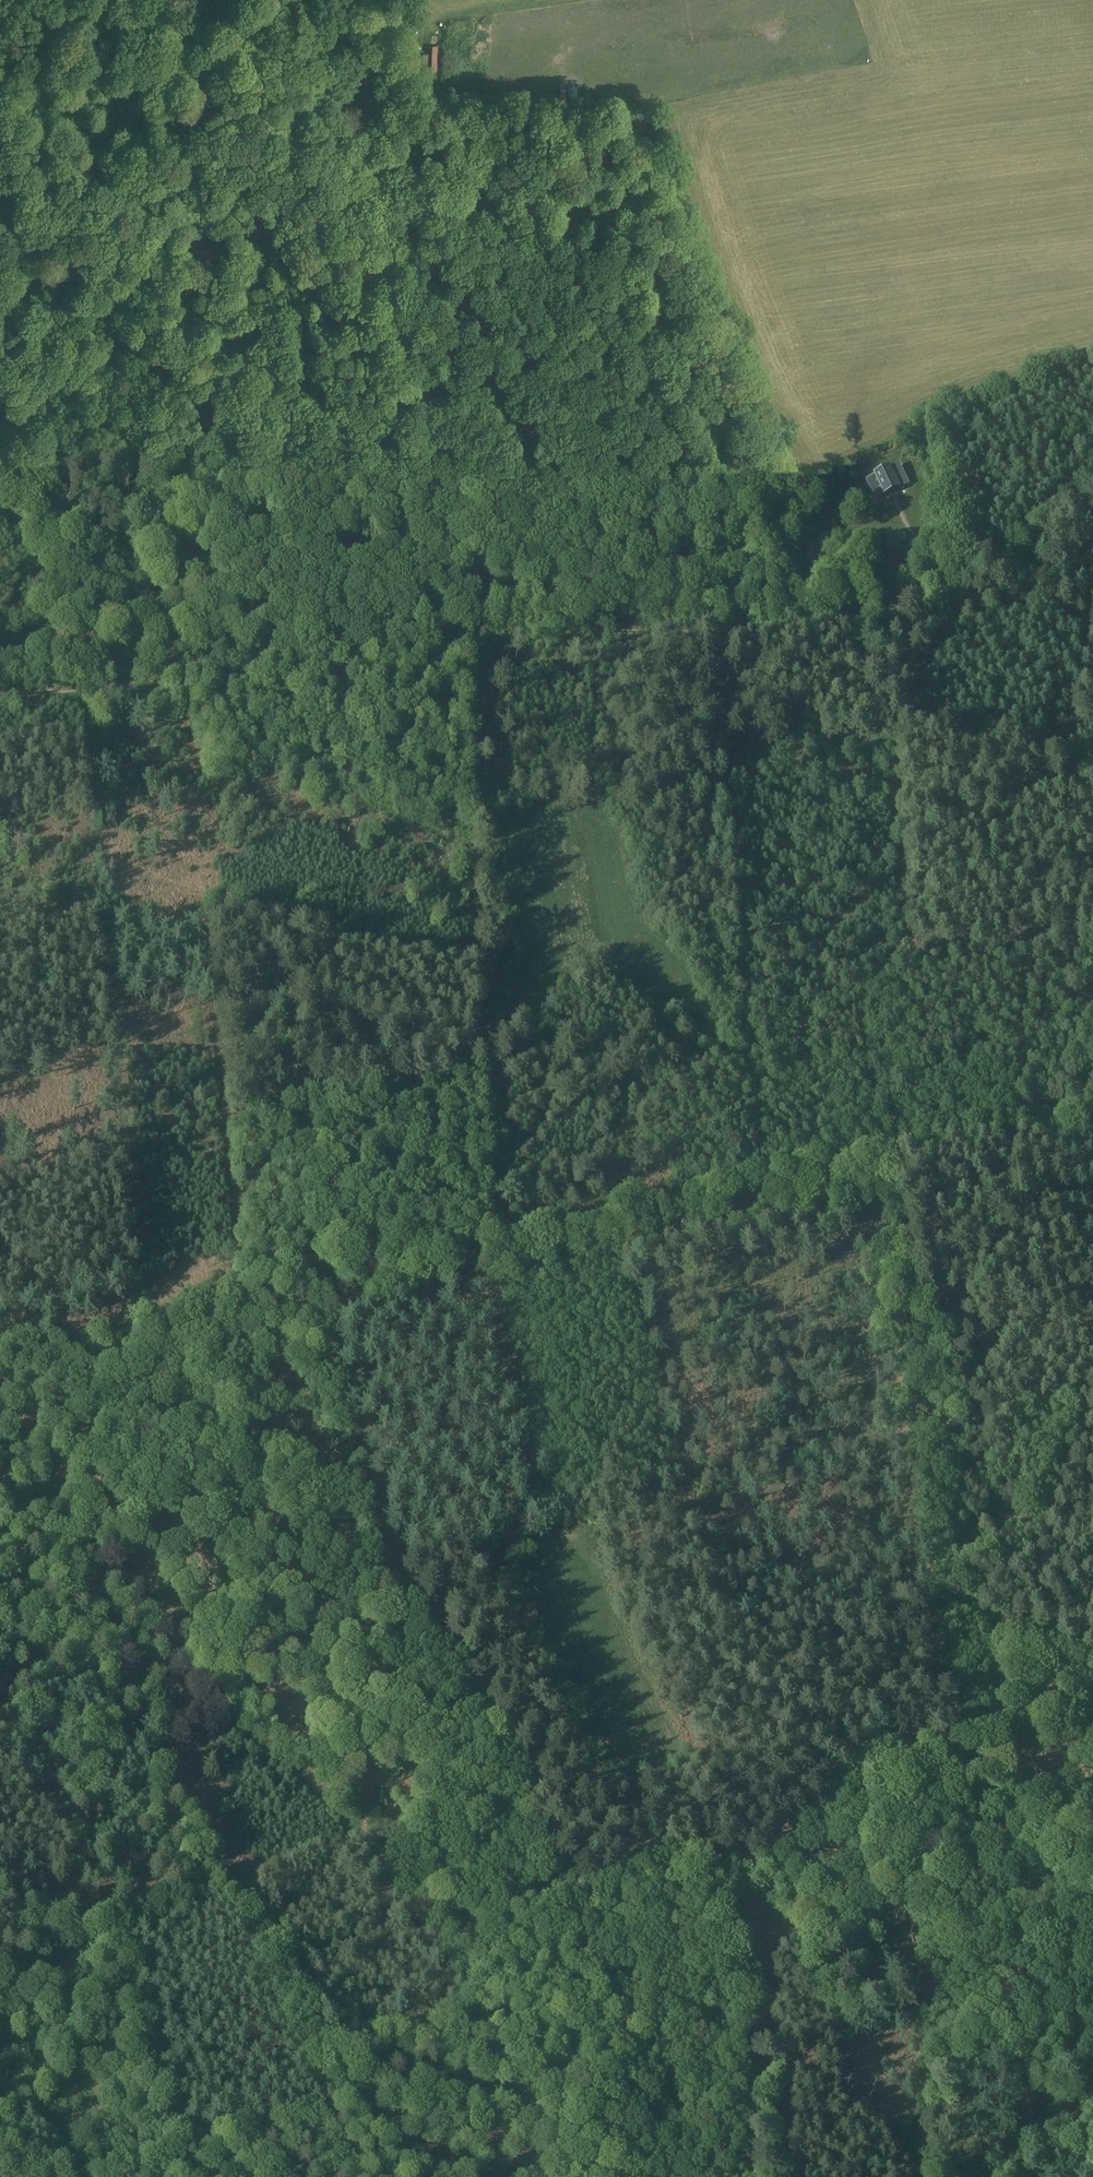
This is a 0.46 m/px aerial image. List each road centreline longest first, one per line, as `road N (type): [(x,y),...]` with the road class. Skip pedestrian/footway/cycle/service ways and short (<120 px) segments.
road 1 (track): [(1092,1122),(596,1211),(506,1234),(369,1238),(316,1248),(218,1293),(0,1357)]
road 2 (track): [(846,626),(913,602),(1013,542),(1092,473)]

